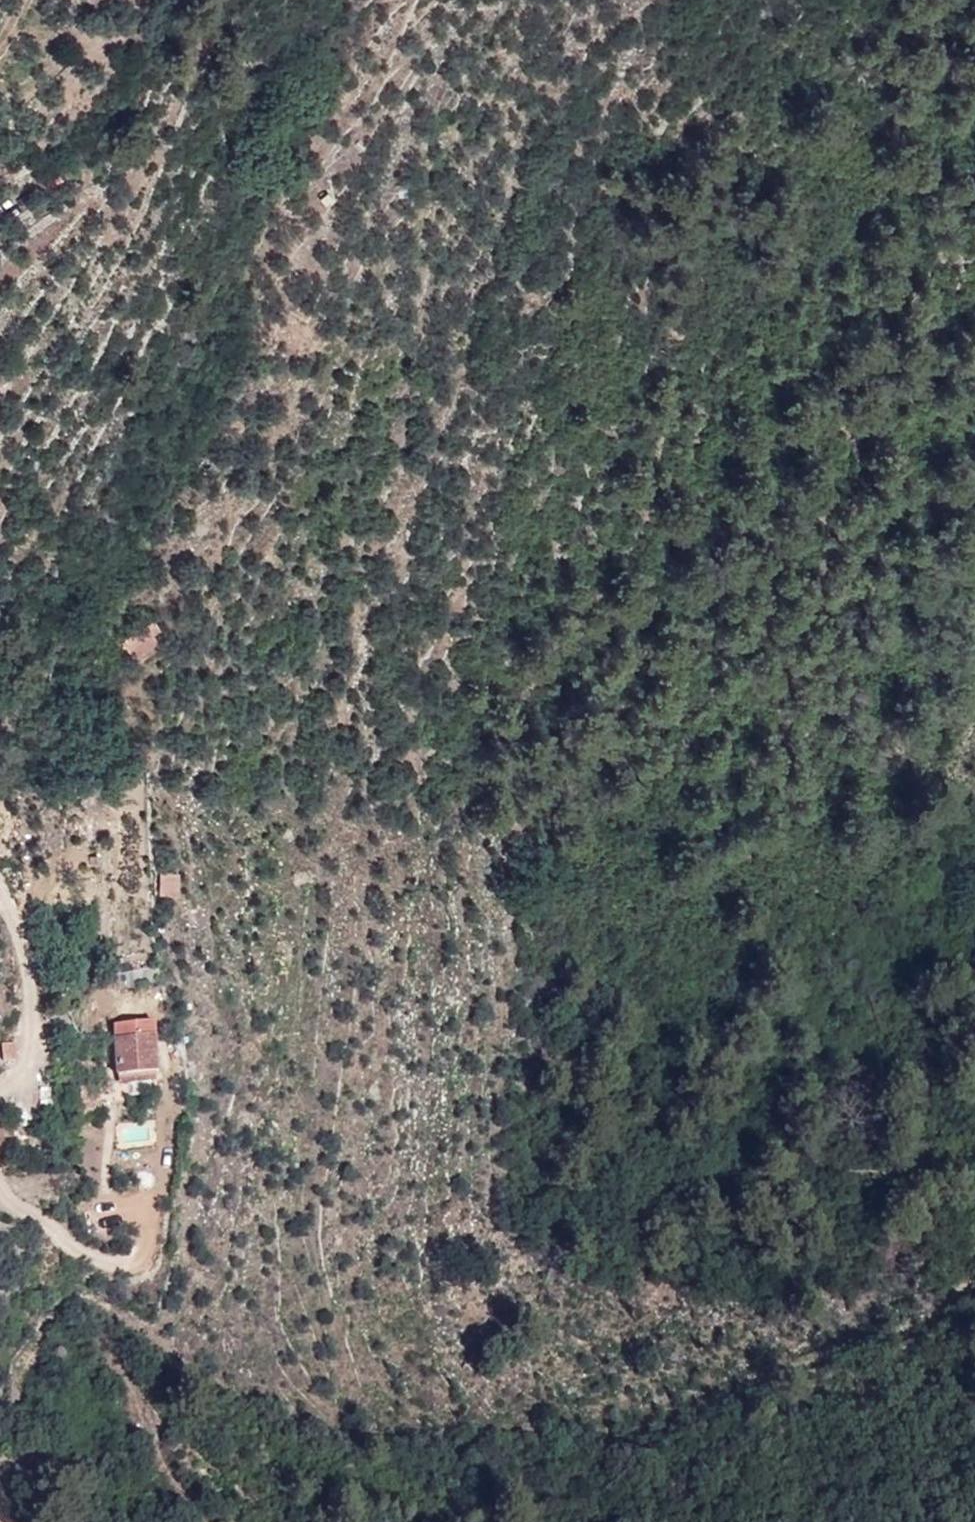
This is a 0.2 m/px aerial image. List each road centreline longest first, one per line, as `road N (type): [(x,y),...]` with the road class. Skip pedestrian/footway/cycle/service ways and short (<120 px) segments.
road 1 (track): [(0,887),(26,943),(33,1075),(0,1091)]

